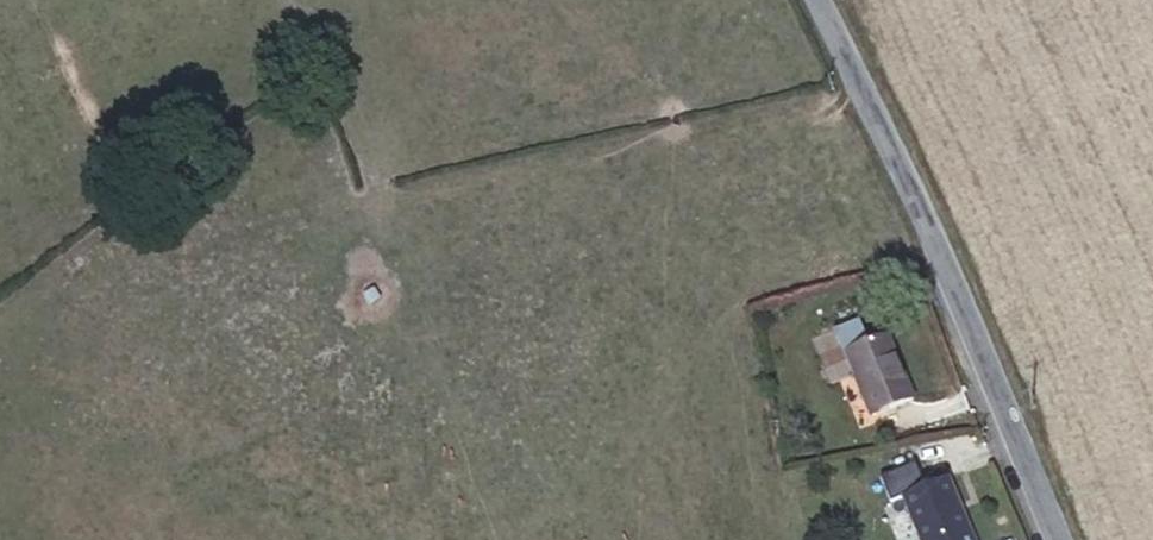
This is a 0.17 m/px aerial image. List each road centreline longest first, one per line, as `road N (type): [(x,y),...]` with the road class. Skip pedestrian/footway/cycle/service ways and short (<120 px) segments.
road 1 (residential): [(1058,539),(942,243)]
road 2 (unclassified): [(942,243),(815,0)]

